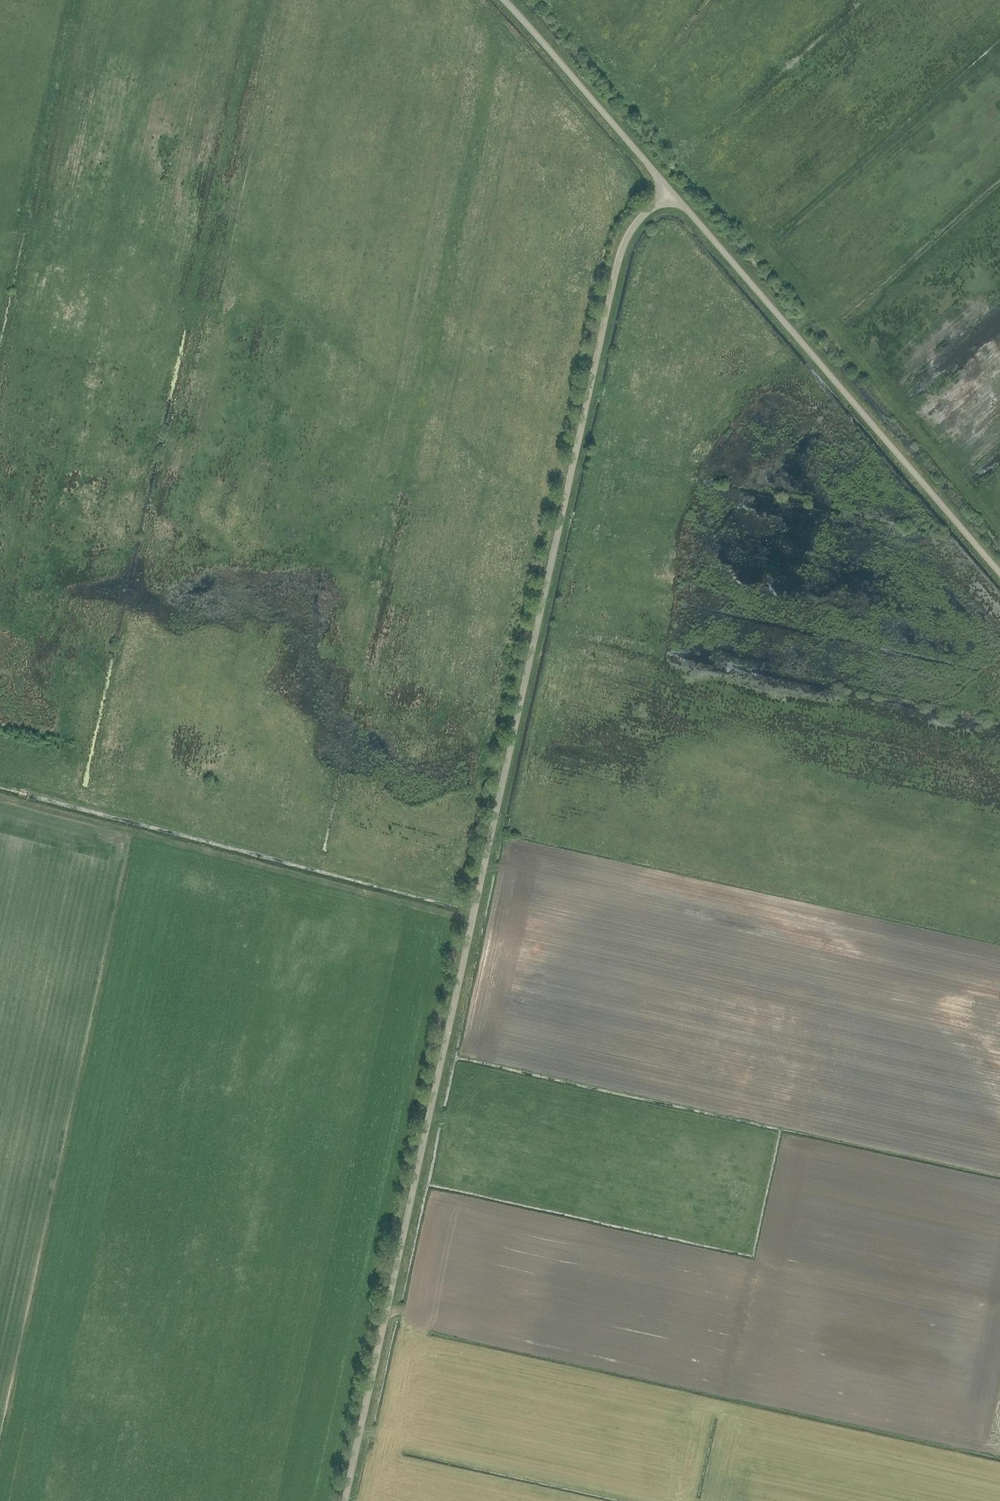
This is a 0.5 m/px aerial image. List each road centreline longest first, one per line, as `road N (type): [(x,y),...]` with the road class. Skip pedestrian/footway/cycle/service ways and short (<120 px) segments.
road 1 (unclassified): [(345,1500),(618,260),(636,225),(670,190)]
road 2 (unclassified): [(999,573),(670,190)]
road 3 (unclassified): [(670,190),(507,0)]

